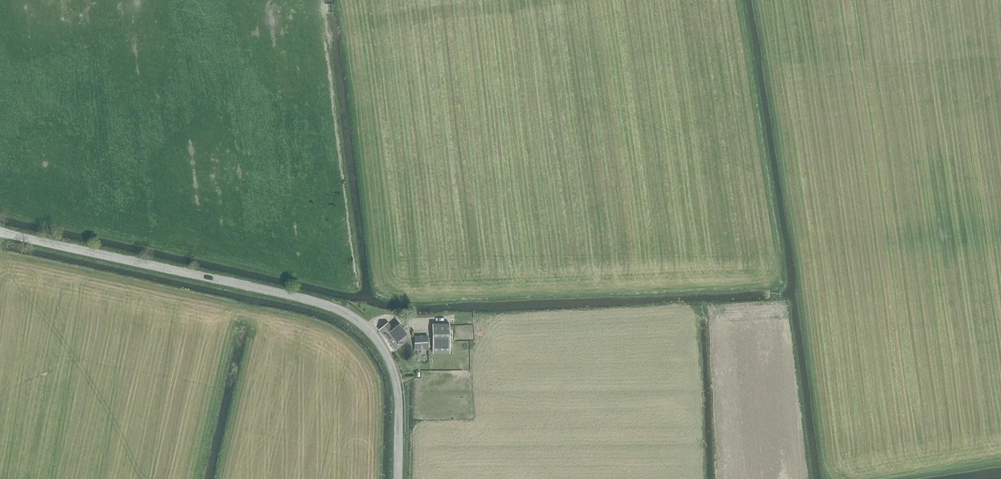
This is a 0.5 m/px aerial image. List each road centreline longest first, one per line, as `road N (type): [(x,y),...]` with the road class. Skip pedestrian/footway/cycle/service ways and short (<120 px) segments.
road 1 (tertiary): [(398,478),(395,375),(354,319),(308,300),(0,231)]

